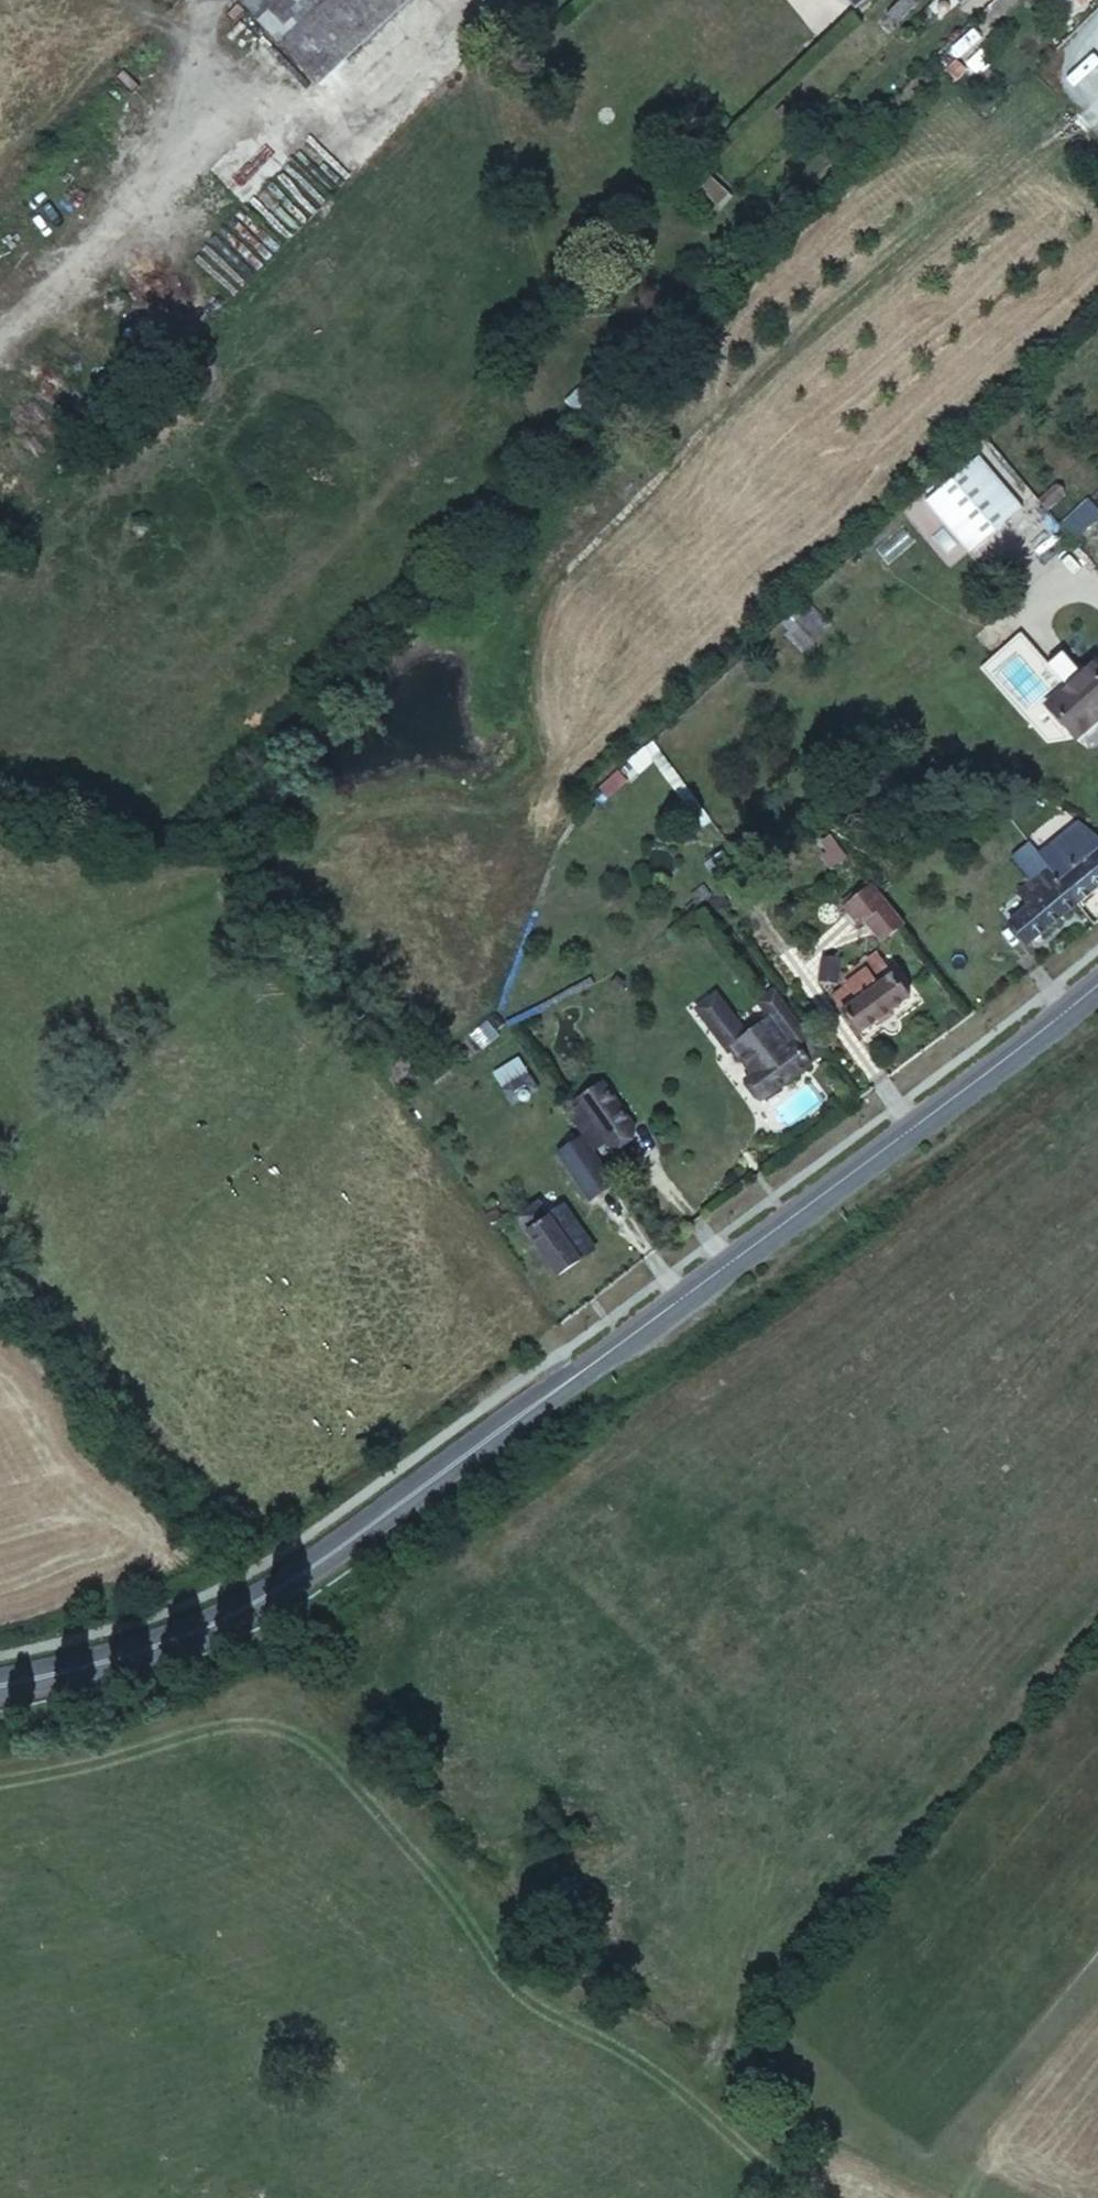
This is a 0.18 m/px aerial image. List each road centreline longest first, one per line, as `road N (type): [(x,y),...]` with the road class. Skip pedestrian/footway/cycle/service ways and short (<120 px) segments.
road 1 (tertiary): [(1097,974),(241,1619),(0,1695)]

